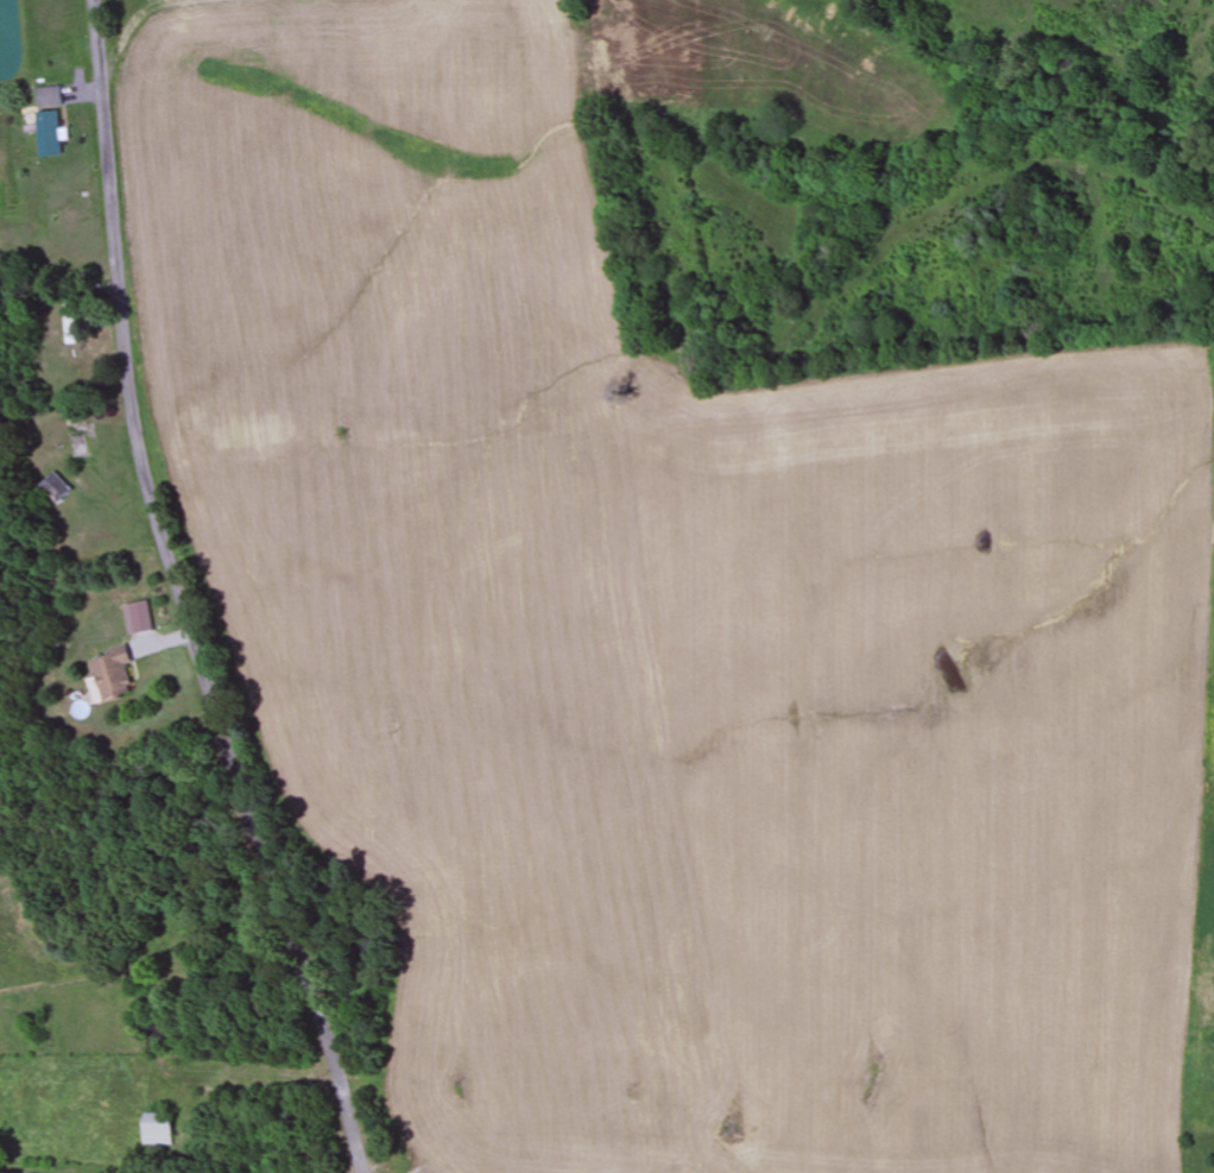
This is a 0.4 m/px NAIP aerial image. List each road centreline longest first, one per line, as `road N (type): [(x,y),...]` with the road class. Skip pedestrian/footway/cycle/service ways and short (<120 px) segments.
road 1 (residential): [(367,1172),(279,884),(148,519),(92,0)]

